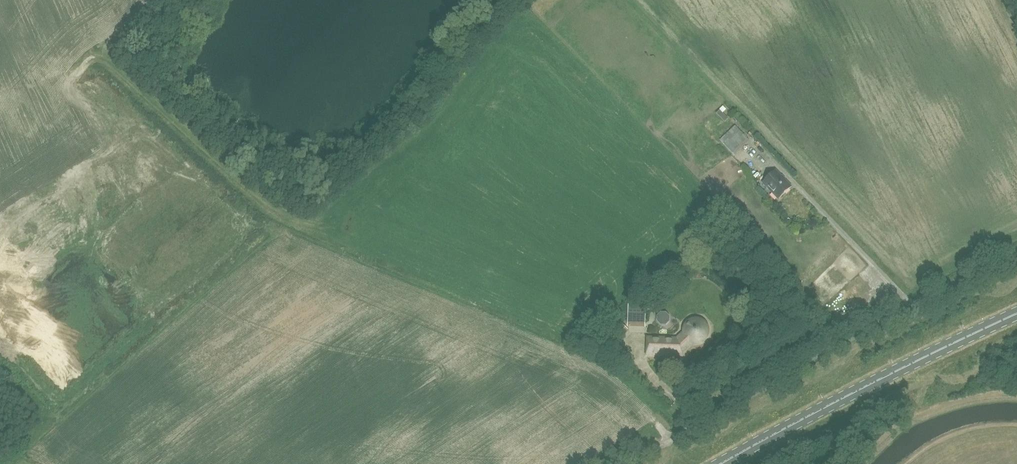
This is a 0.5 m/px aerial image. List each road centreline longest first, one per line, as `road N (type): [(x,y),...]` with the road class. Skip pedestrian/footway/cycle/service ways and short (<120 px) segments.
road 1 (residential): [(1016,93),(836,187),(796,66),(893,0)]
road 2 (unclassified): [(1016,258),(684,425)]
road 3 (primary): [(720,463),(1016,313)]
road 4 (residential): [(806,0),(715,39),(678,0)]
road 5 (residential): [(1016,125),(899,216)]

